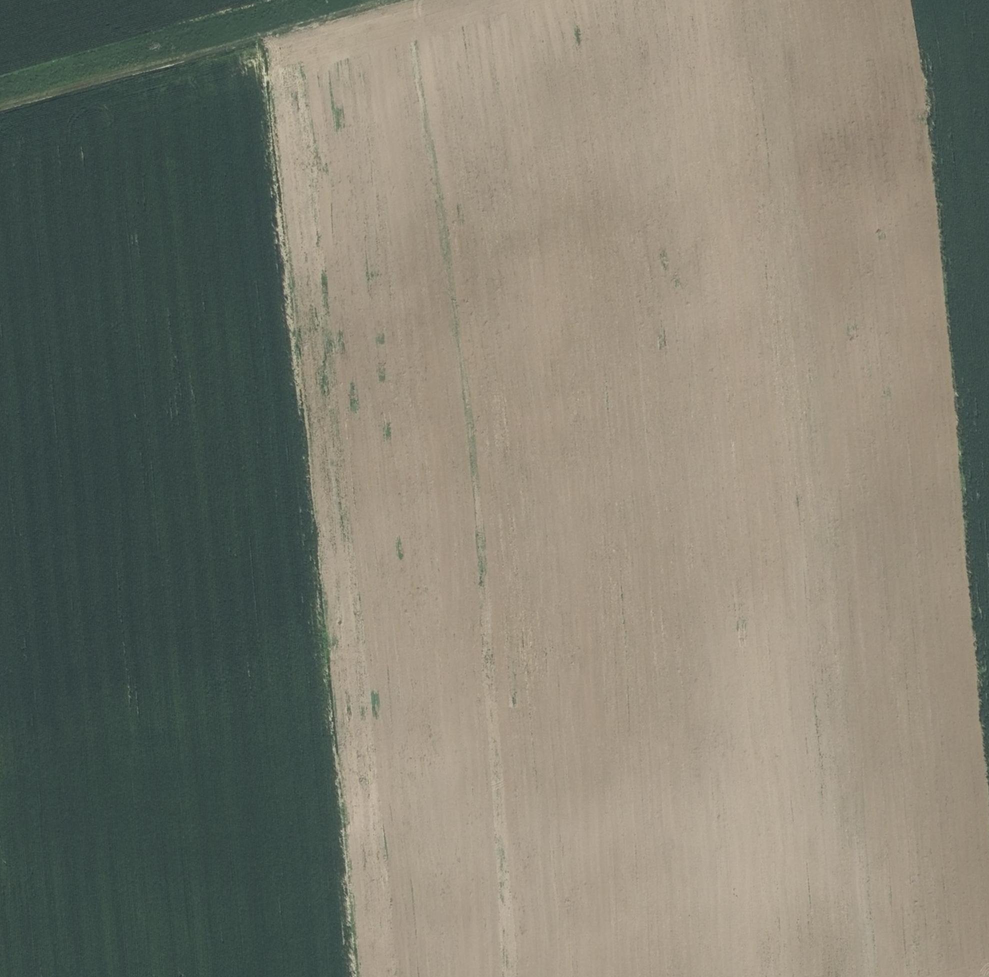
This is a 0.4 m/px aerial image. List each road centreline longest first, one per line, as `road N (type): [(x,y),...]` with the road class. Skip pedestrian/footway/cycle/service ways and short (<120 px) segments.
road 1 (track): [(0,108),(379,0)]

